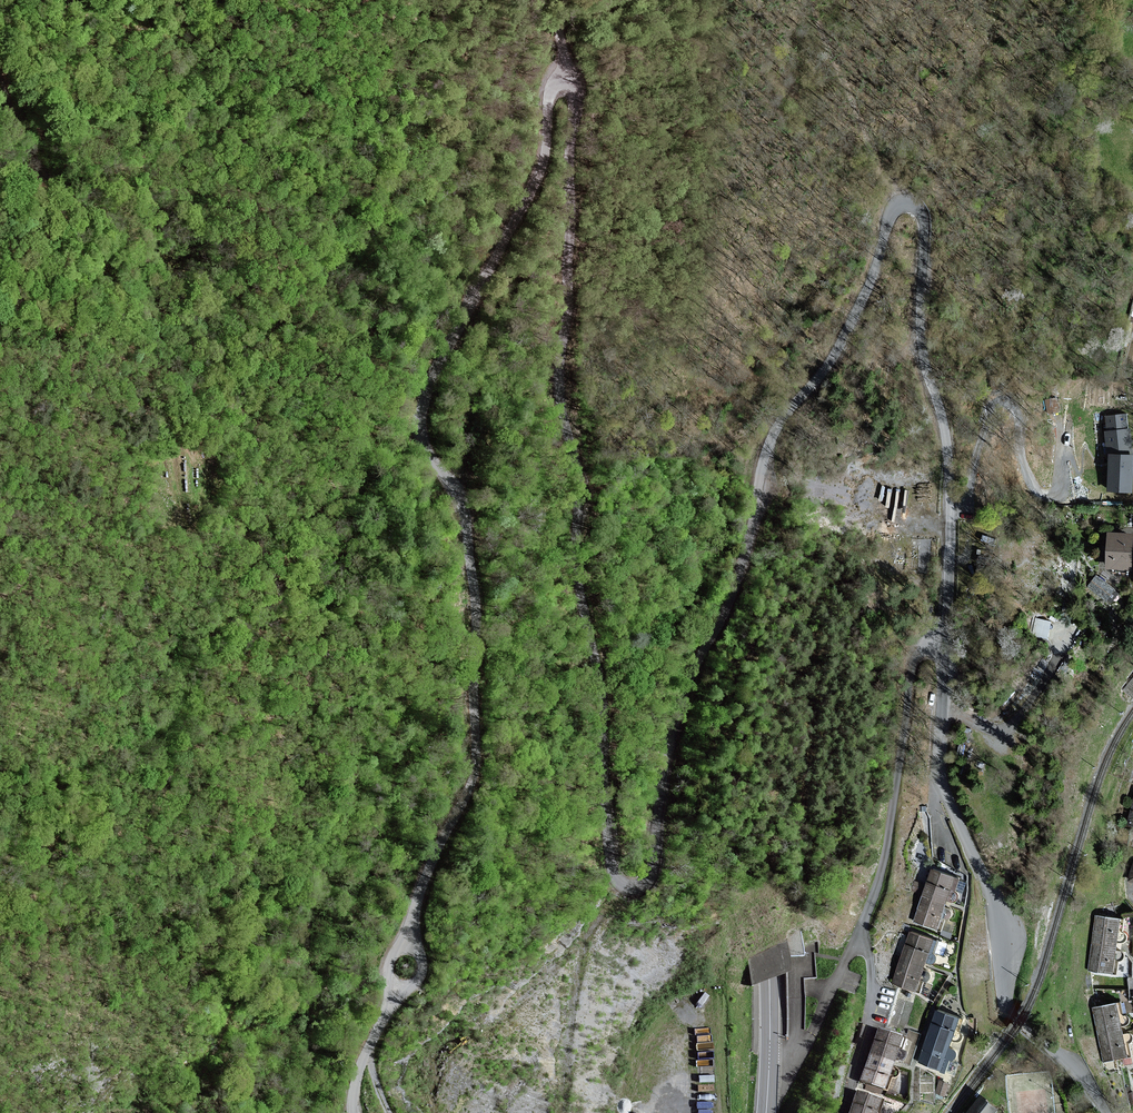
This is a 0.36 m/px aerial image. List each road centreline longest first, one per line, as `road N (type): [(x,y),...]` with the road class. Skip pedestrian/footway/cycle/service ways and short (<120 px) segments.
road 1 (residential): [(1107,1112),(1082,1069),(1012,1019),(990,891),(943,788),(946,445),(918,320),(926,226),(906,205),(886,220),(865,290),(779,419),(761,462),(736,588),(686,690),(667,756),(649,880),(634,892),(611,871),(593,651),(573,541),(567,278),(575,106),(564,79),(552,85),(544,150),(513,223),(430,379),(431,462),(470,541),(478,698),(466,798),(417,893),(407,950)]
road 2 (secondary): [(766,1112),(768,949),(717,540),(698,209),(717,0)]
road 3 (track): [(386,973),(331,994),(308,965),(320,876),(346,819),(351,716),(335,665),(270,580),(250,428),(165,365),(135,291),(38,164),(0,79)]
road 4 (residential): [(399,985),(356,1073),(351,1112)]

